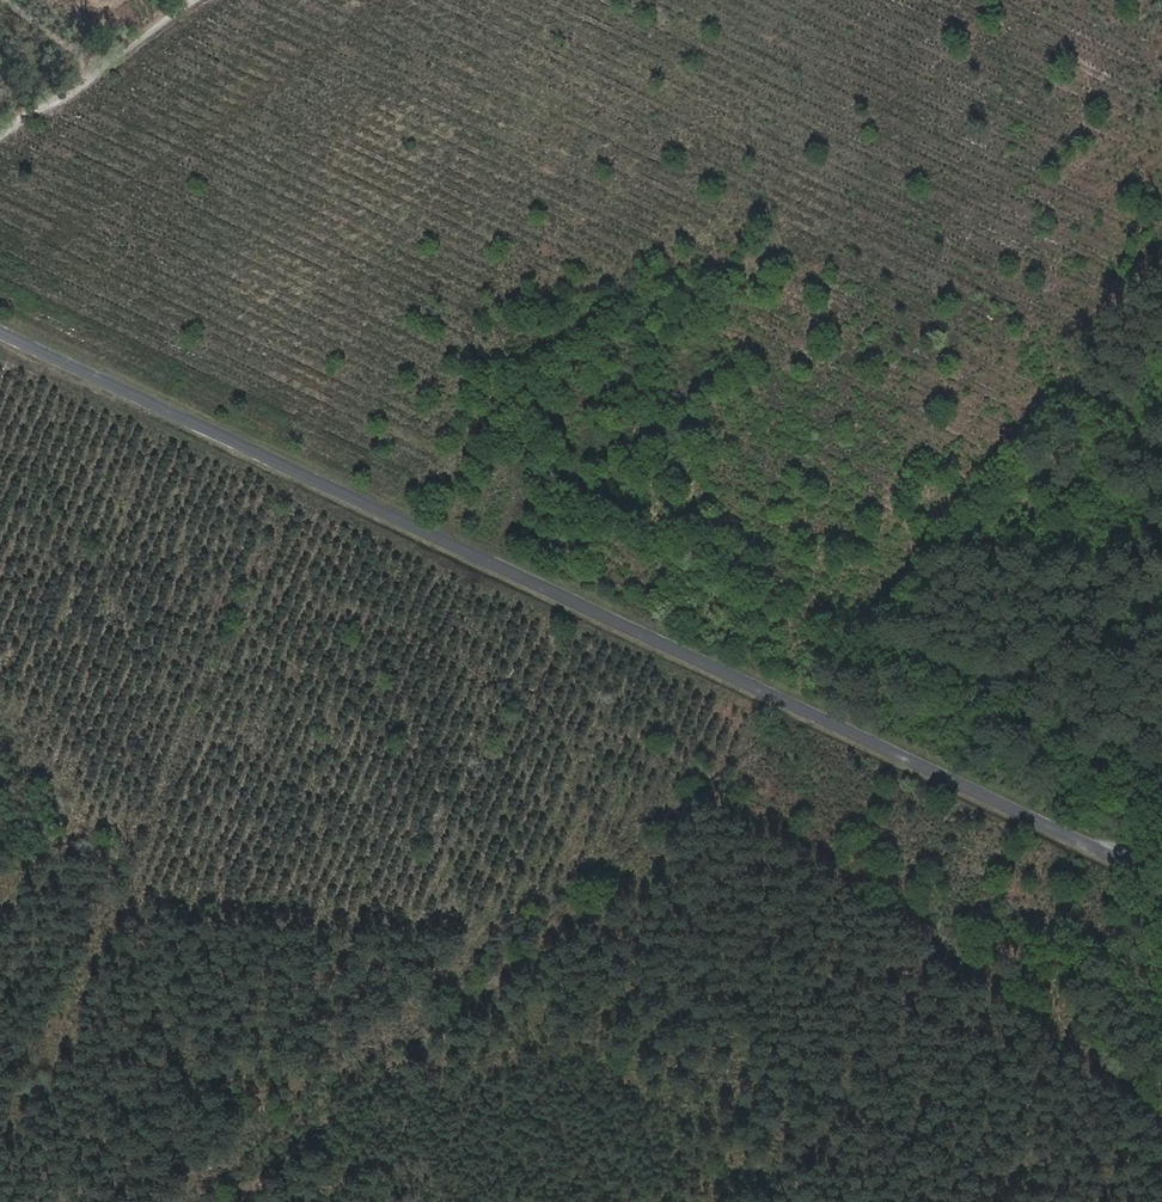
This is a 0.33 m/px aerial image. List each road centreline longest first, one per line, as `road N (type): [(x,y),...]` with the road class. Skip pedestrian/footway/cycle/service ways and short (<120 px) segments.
road 1 (unclassified): [(1161,888),(0,331)]
road 2 (track): [(203,0),(0,141)]

